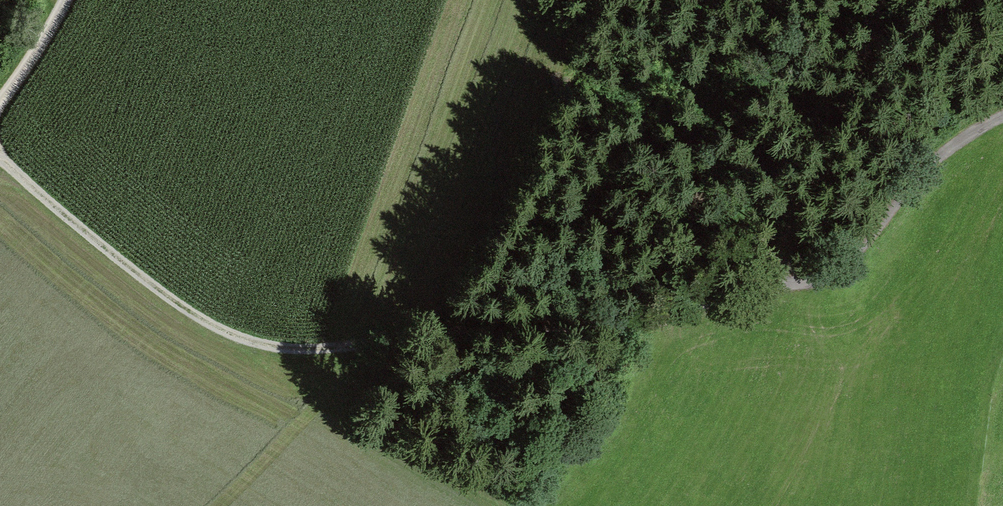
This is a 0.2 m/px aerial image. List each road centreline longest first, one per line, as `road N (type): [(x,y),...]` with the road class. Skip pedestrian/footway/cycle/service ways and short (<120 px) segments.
road 1 (track): [(1002,110),(944,146),(865,244),(812,279),(641,322),(335,344),(294,345),(237,331),(119,257),(0,158)]
road 2 (track): [(875,0),(852,88),(790,233),(784,286)]
road 3 (track): [(0,105),(66,0)]

